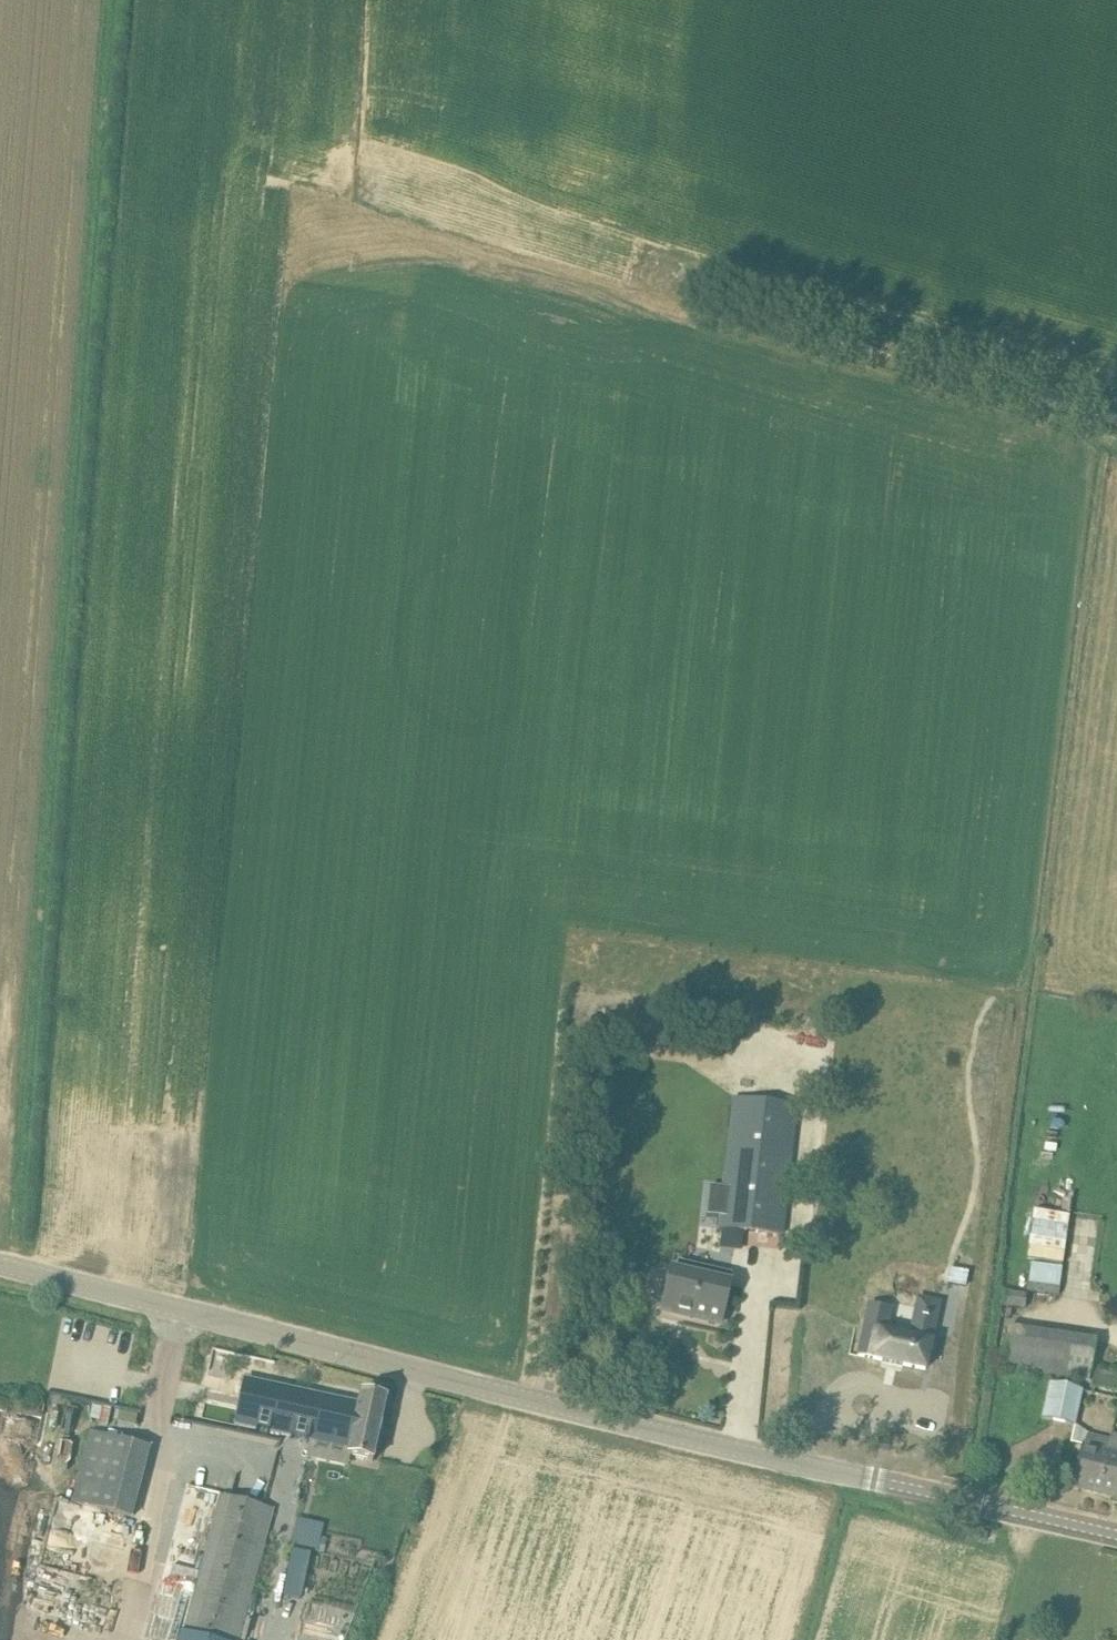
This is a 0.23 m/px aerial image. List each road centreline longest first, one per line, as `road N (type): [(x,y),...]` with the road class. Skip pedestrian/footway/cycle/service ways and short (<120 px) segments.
road 1 (tertiary): [(0,1266),(1116,1536)]
road 2 (unclassified): [(667,285),(1116,412)]

